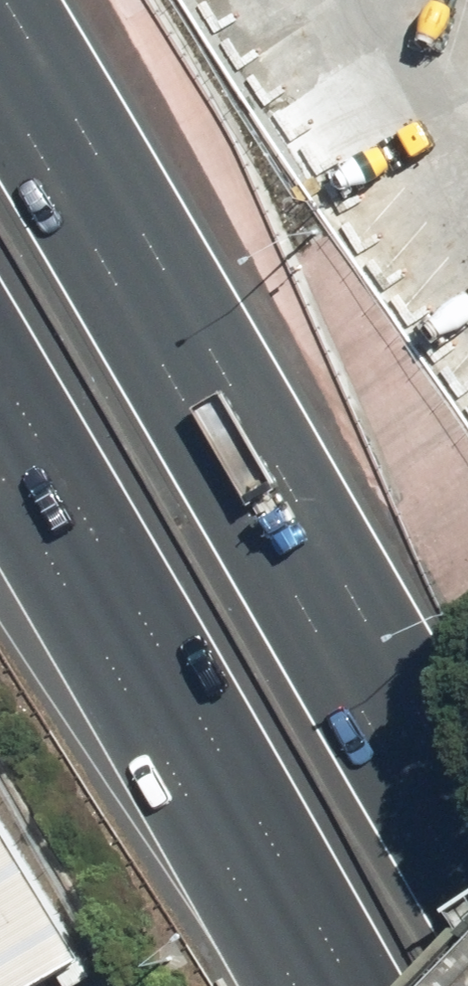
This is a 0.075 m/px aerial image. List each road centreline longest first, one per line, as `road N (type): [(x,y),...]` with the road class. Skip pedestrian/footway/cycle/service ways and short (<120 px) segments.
road 1 (motorway): [(0,84),(467,894)]
road 2 (motorway): [(353,985),(0,368)]

